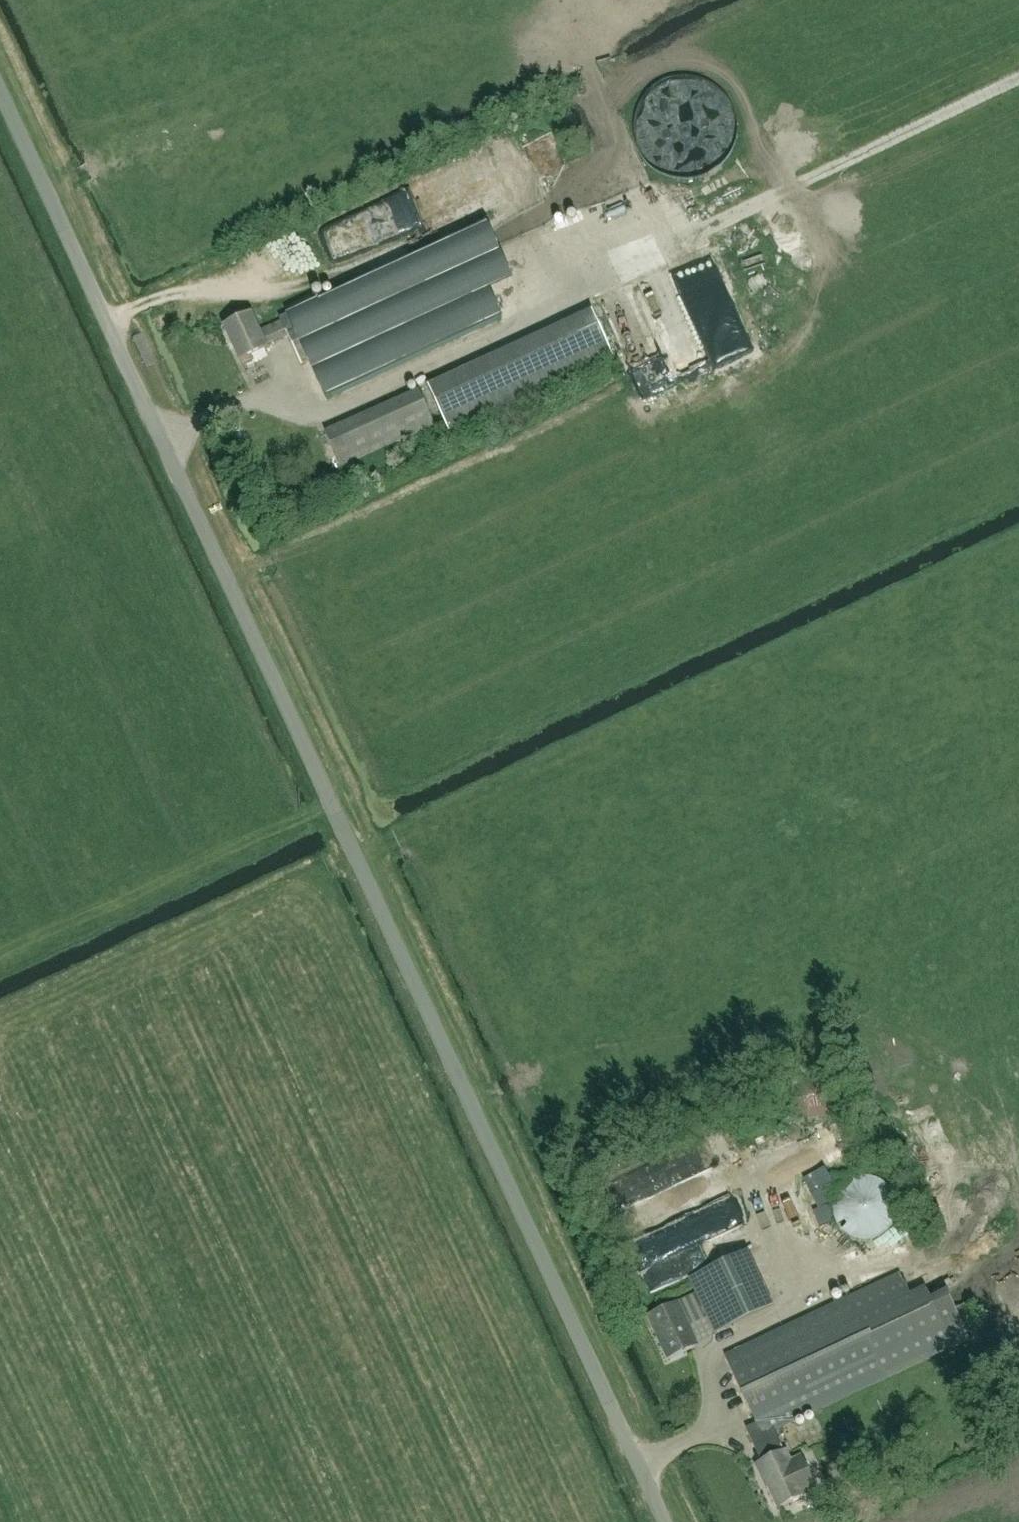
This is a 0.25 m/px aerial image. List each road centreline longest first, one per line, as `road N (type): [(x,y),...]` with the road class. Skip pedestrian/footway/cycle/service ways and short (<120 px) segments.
road 1 (unclassified): [(666,1521),(0,90)]

